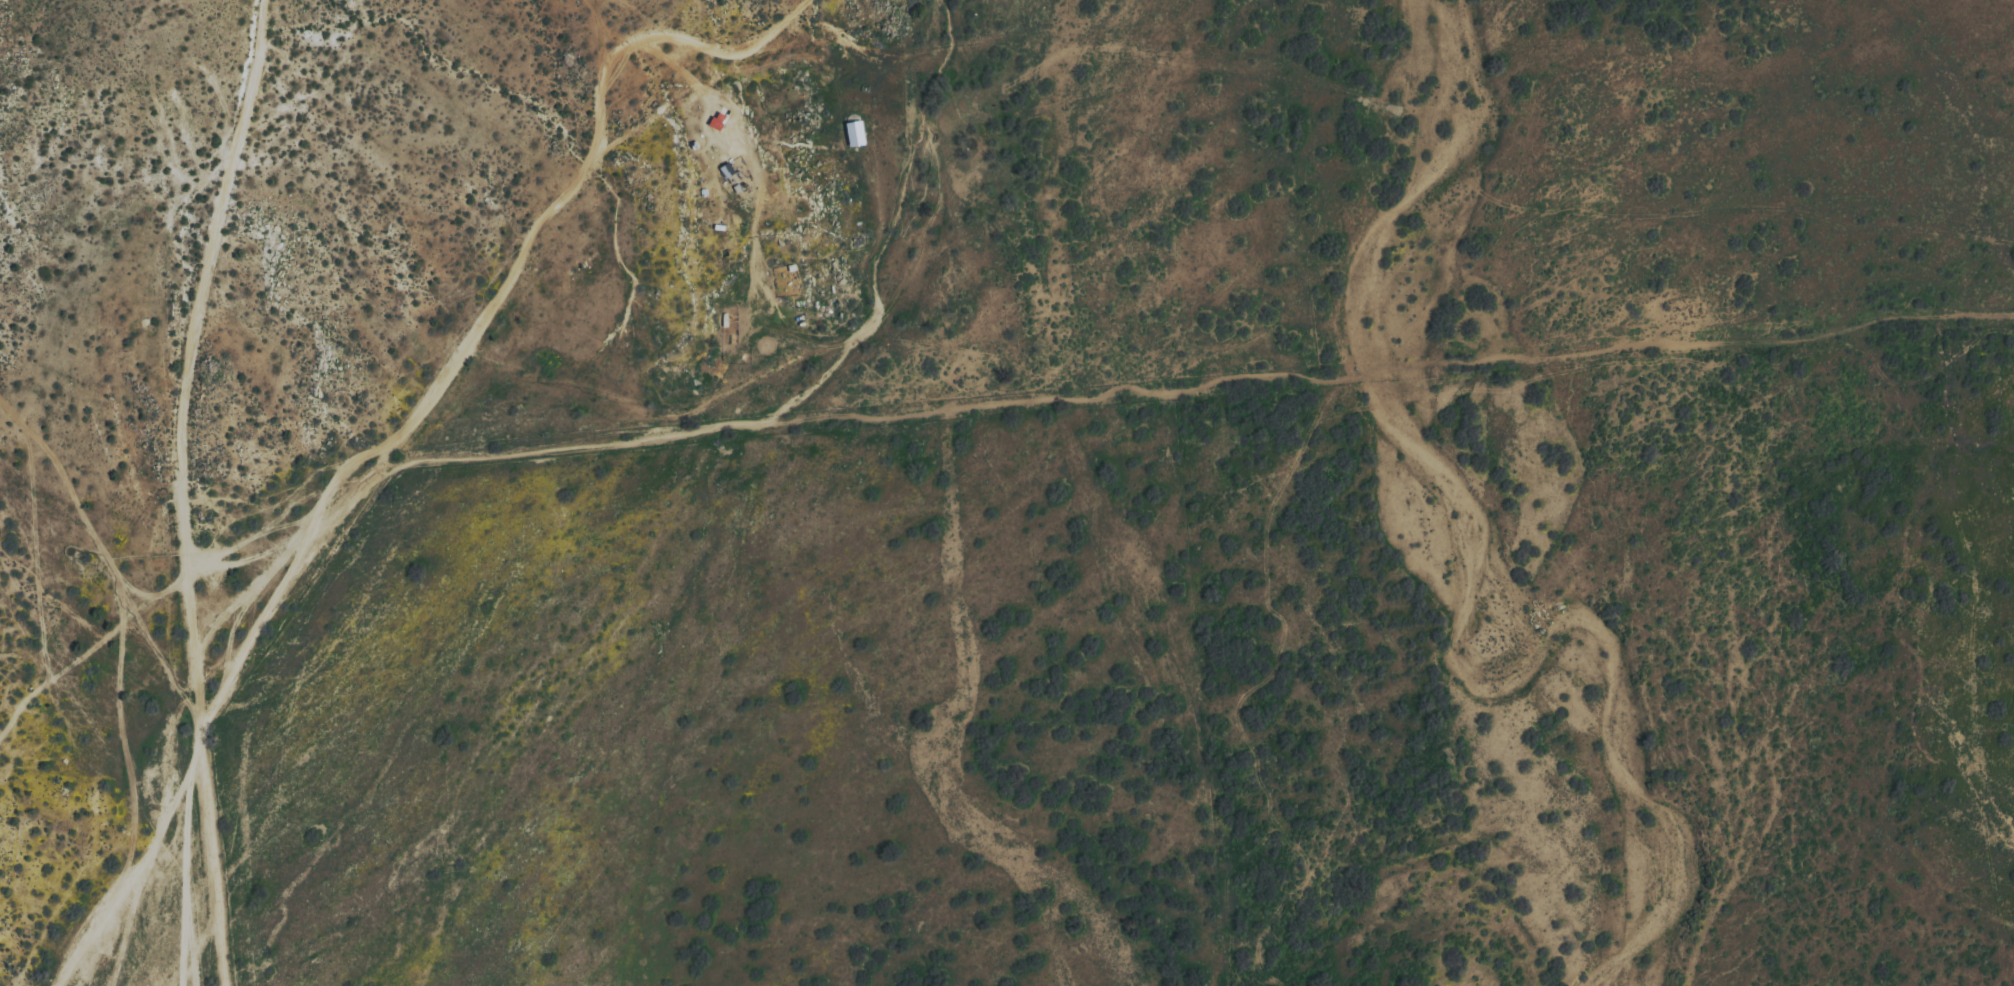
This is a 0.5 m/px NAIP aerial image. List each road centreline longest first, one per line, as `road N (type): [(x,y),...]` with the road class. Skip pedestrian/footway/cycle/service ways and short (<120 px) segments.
road 1 (residential): [(805,0),(736,54),(709,54),(659,36),(616,52),(601,78),(585,162),(427,401),(342,470),(193,728),(176,437),(261,0)]

